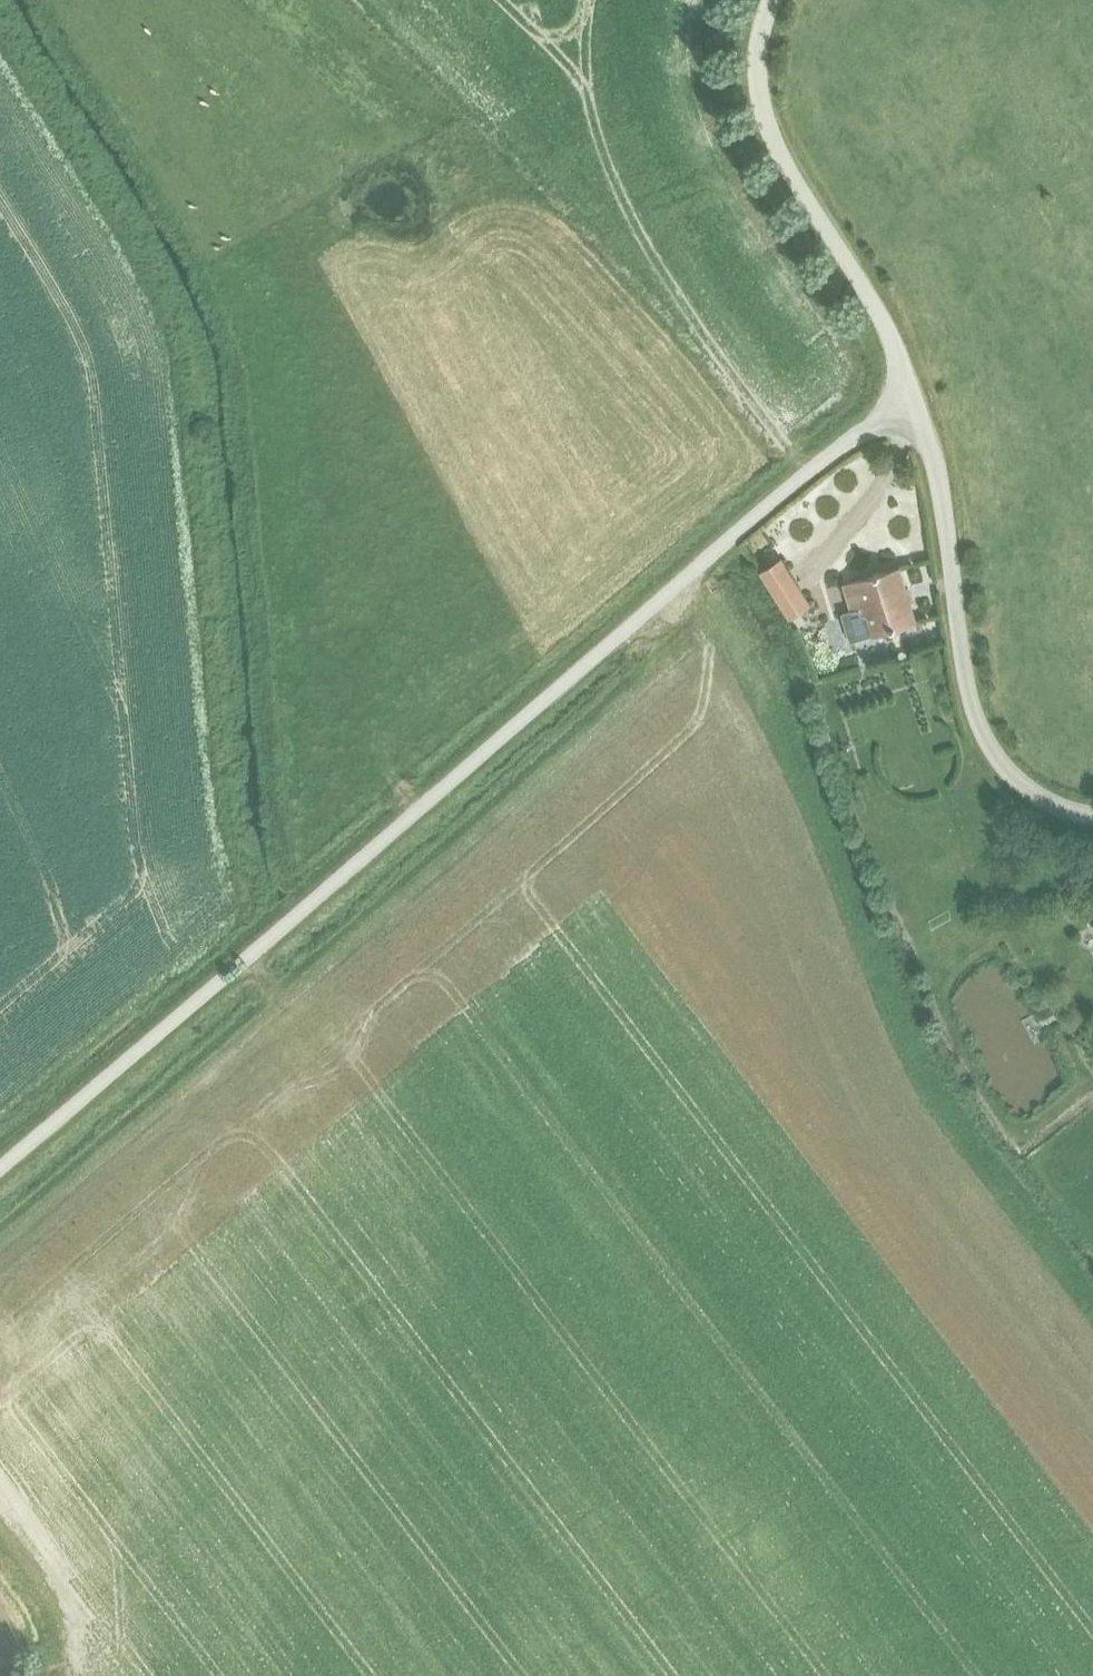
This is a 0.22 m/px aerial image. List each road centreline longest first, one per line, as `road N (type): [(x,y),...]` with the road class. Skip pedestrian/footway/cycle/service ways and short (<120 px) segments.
road 1 (unclassified): [(0,1165),(858,432),(914,401)]
road 2 (unclassified): [(1092,815),(1023,784),(987,742),(962,666),(941,498),(914,401)]
road 3 (unclassified): [(914,401),(887,328),(771,139),(759,94),(768,0)]

